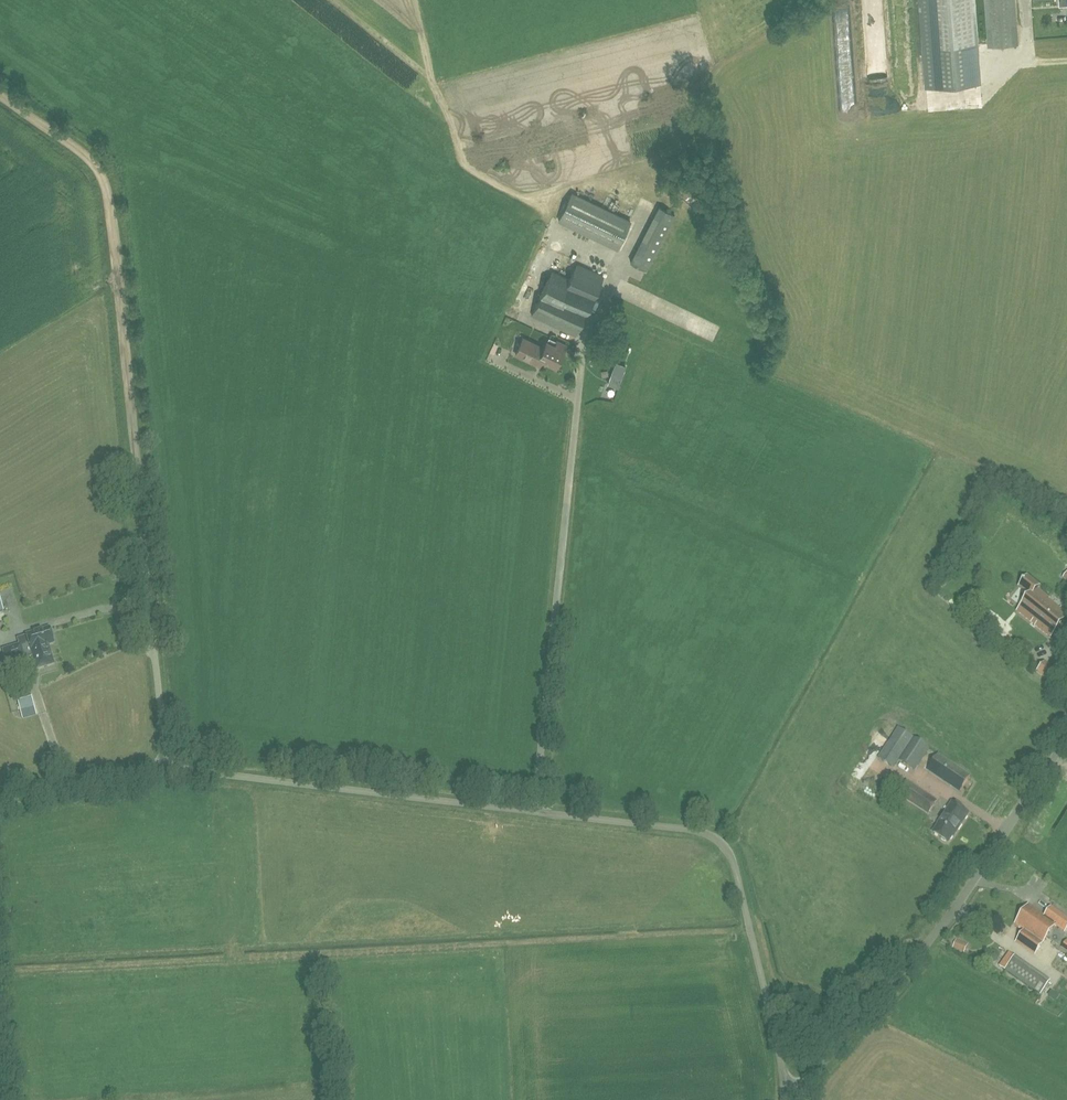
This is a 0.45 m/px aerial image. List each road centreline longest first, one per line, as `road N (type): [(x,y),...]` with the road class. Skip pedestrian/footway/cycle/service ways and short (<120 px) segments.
road 1 (track): [(147,573),(106,186),(91,161),(0,97)]
road 2 (unclassified): [(787,1099),(941,926),(1066,742)]
road 3 (unclassified): [(786,1099),(722,846),(693,831),(536,811)]
road 4 (unclassified): [(166,768),(536,811)]
road 5 (unclassified): [(166,768),(147,573)]
road 6 (unclassified): [(0,804),(166,768)]

